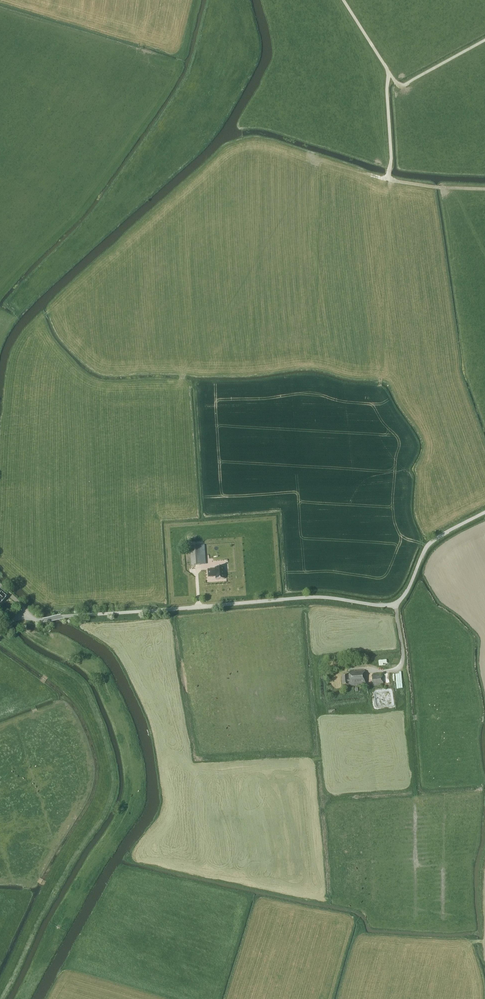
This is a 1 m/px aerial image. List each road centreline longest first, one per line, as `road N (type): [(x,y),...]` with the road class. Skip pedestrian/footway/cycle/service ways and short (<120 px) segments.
road 1 (unclassified): [(0,631),(21,617),(314,595),(395,604),(405,598),(431,543),(484,512)]

